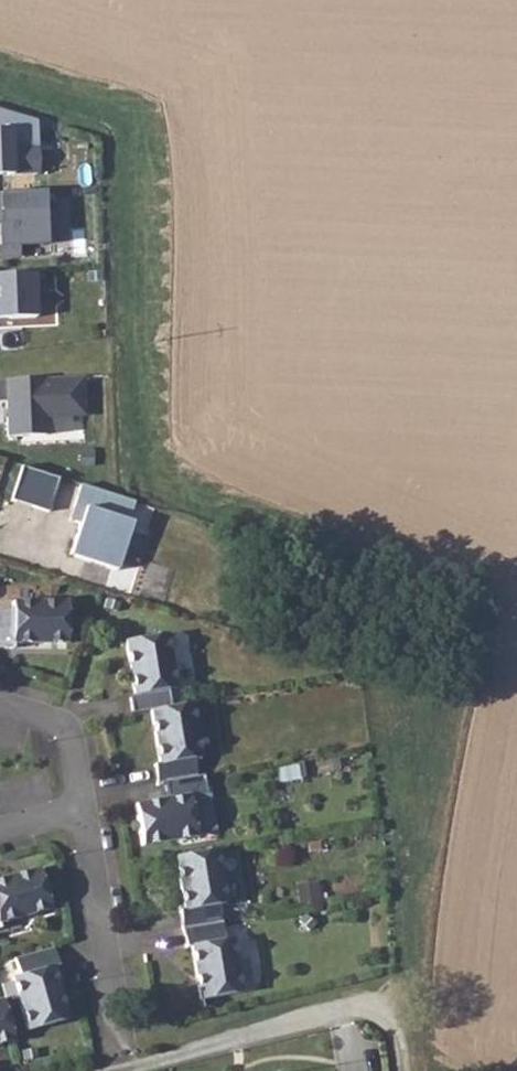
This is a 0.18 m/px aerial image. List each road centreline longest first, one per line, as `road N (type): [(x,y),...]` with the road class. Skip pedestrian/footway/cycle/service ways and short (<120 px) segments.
road 1 (residential): [(82,814),(116,1055)]
road 2 (residential): [(82,814),(70,736),(0,706)]

